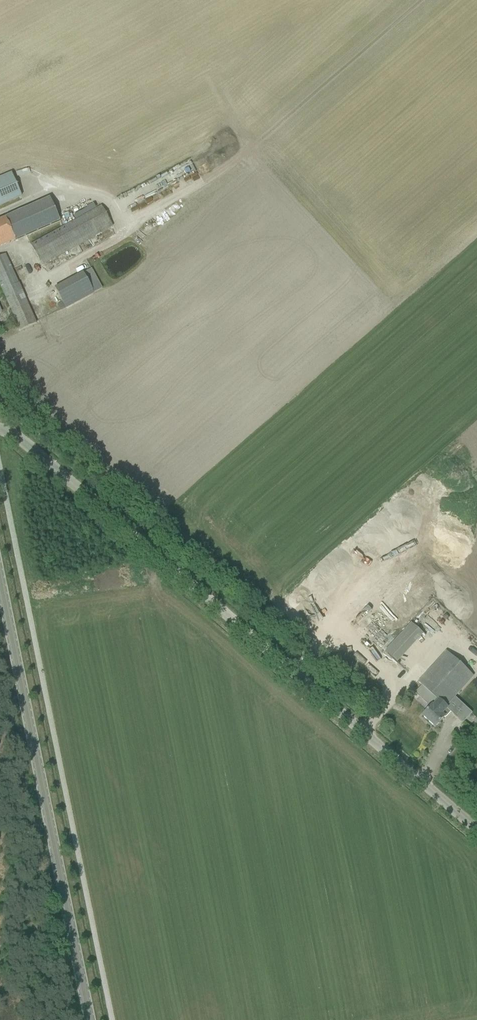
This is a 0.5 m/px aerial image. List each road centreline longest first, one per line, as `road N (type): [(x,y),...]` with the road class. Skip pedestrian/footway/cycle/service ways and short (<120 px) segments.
road 1 (unclassified): [(476,838),(0,428)]
road 2 (tertiary): [(90,1019),(0,581)]

